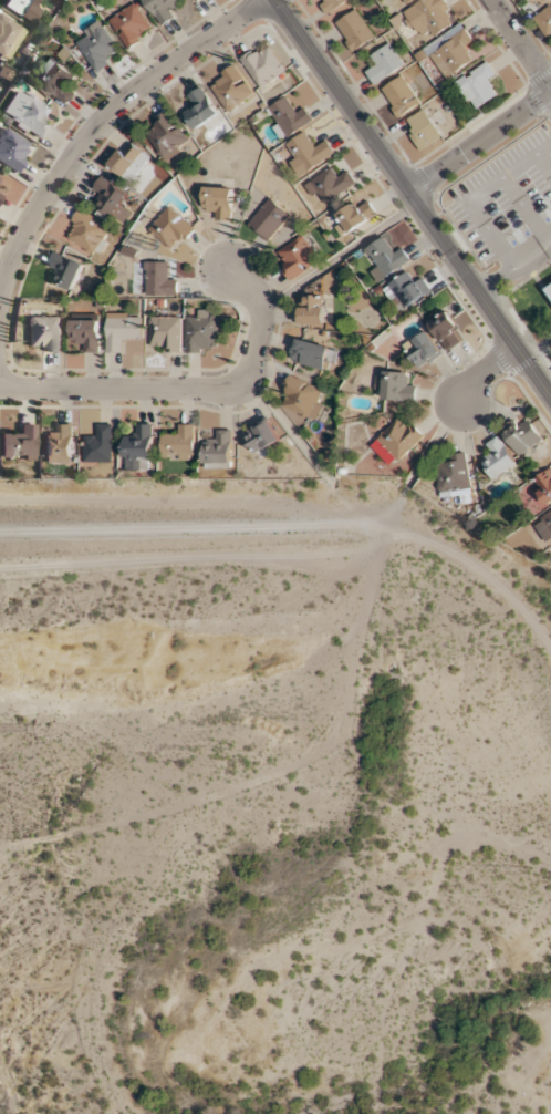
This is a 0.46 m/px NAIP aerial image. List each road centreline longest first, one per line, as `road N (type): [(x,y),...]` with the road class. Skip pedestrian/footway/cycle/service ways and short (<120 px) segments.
road 1 (tertiary): [(550,399),(274,0)]
road 2 (residential): [(0,303),(41,205),(110,111),(265,0)]
road 3 (residential): [(223,268),(250,287),(261,319),(251,372),(235,389),(0,389)]
road 4 (residential): [(408,189),(550,90)]

